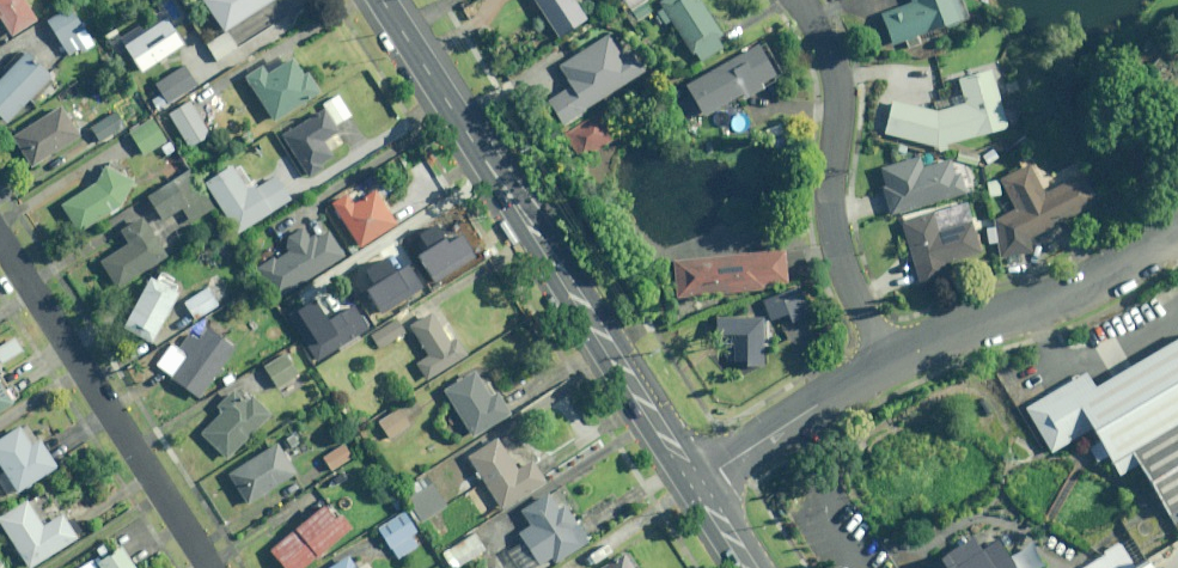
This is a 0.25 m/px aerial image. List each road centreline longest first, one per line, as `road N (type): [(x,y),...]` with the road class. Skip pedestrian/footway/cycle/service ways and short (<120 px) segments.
road 1 (primary): [(696,482),(383,0)]
road 2 (residential): [(796,0),(826,47),(841,101),(830,204),(843,263),(890,369)]
road 3 (residential): [(0,240),(211,567)]
road 4 (residential): [(890,369),(1127,261),(1177,221)]
road 5 (residential): [(696,482),(890,369)]

